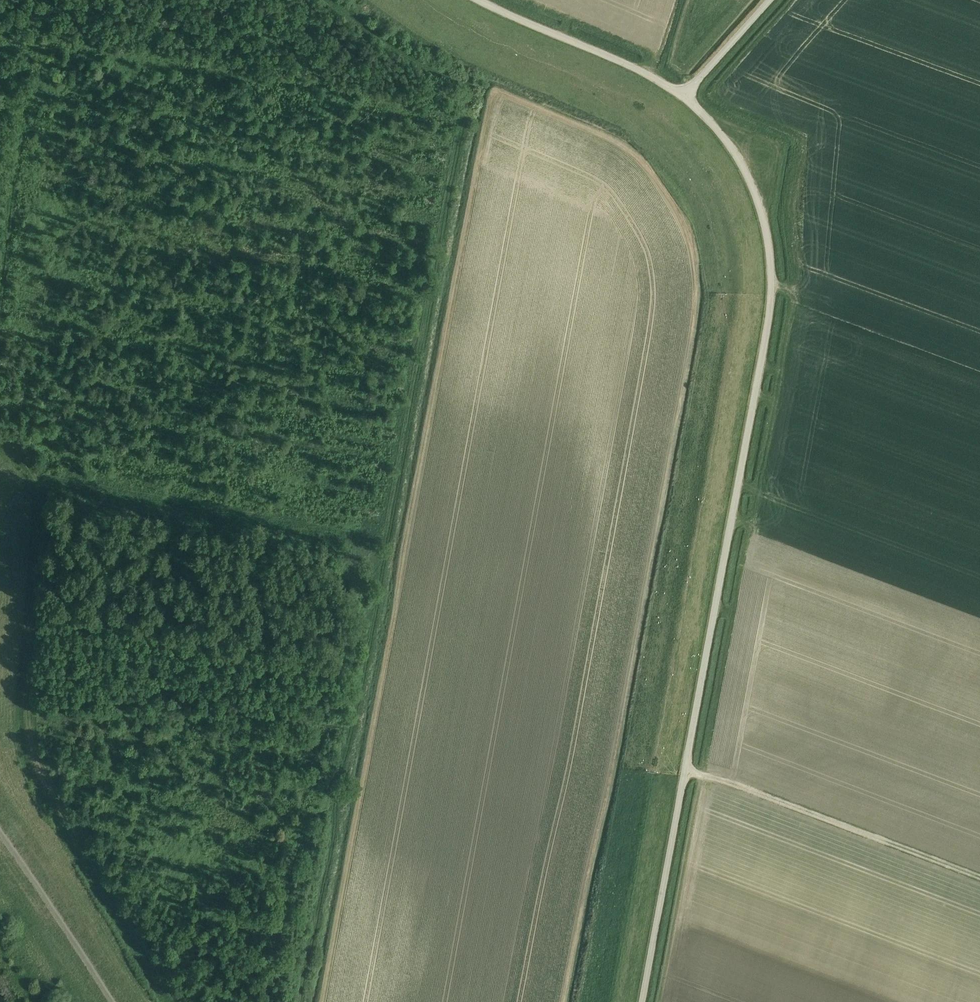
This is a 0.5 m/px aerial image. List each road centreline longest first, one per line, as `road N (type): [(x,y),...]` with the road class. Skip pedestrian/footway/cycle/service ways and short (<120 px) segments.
road 1 (unclassified): [(641,1001),(773,284),(766,226),(746,174),(686,98)]
road 2 (track): [(0,442),(33,466),(48,501),(26,712),(30,756),(178,1001)]
road 3 (track): [(298,1001),(377,605)]
road 4 (track): [(0,76),(28,116),(0,297)]
road 5 (unclassified): [(686,98),(485,0)]
road 6 (unclassified): [(111,1001),(0,831)]
road 7 (unclassified): [(686,98),(773,0)]

